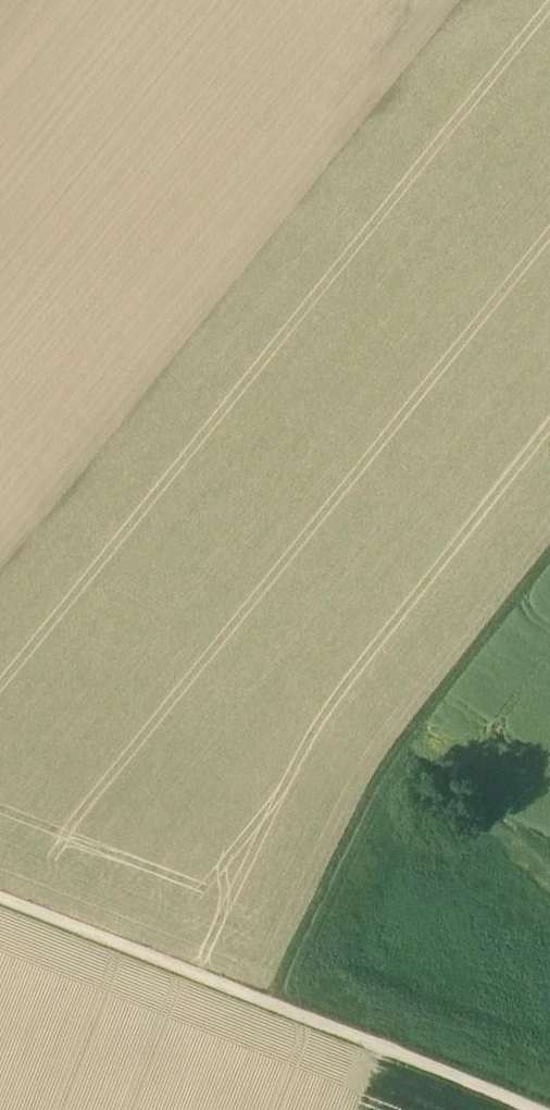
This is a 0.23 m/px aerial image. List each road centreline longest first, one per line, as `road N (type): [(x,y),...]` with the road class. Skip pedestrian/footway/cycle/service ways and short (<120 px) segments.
road 1 (track): [(0,899),(544,1109)]
road 2 (track): [(274,1005),(382,770),(543,569)]

